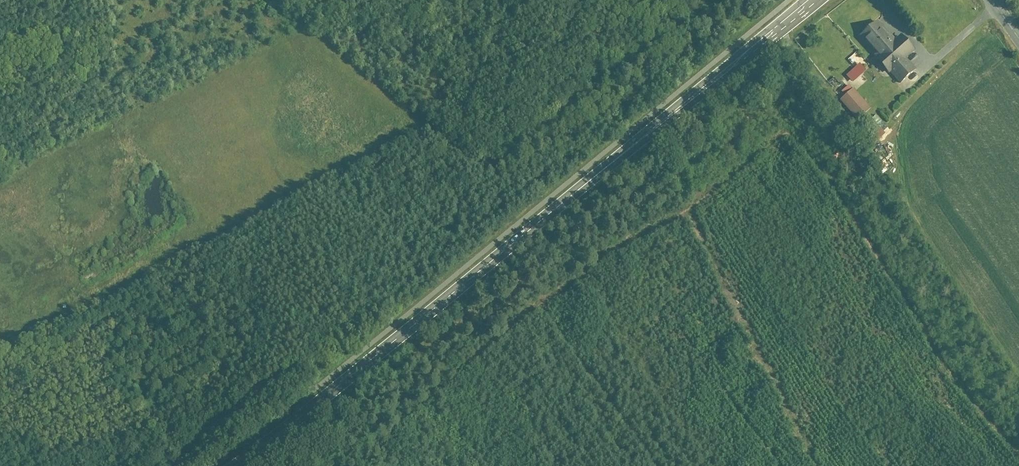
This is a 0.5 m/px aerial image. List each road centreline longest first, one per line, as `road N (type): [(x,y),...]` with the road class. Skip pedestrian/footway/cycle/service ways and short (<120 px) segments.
road 1 (tertiary): [(239,465),(813,0)]

